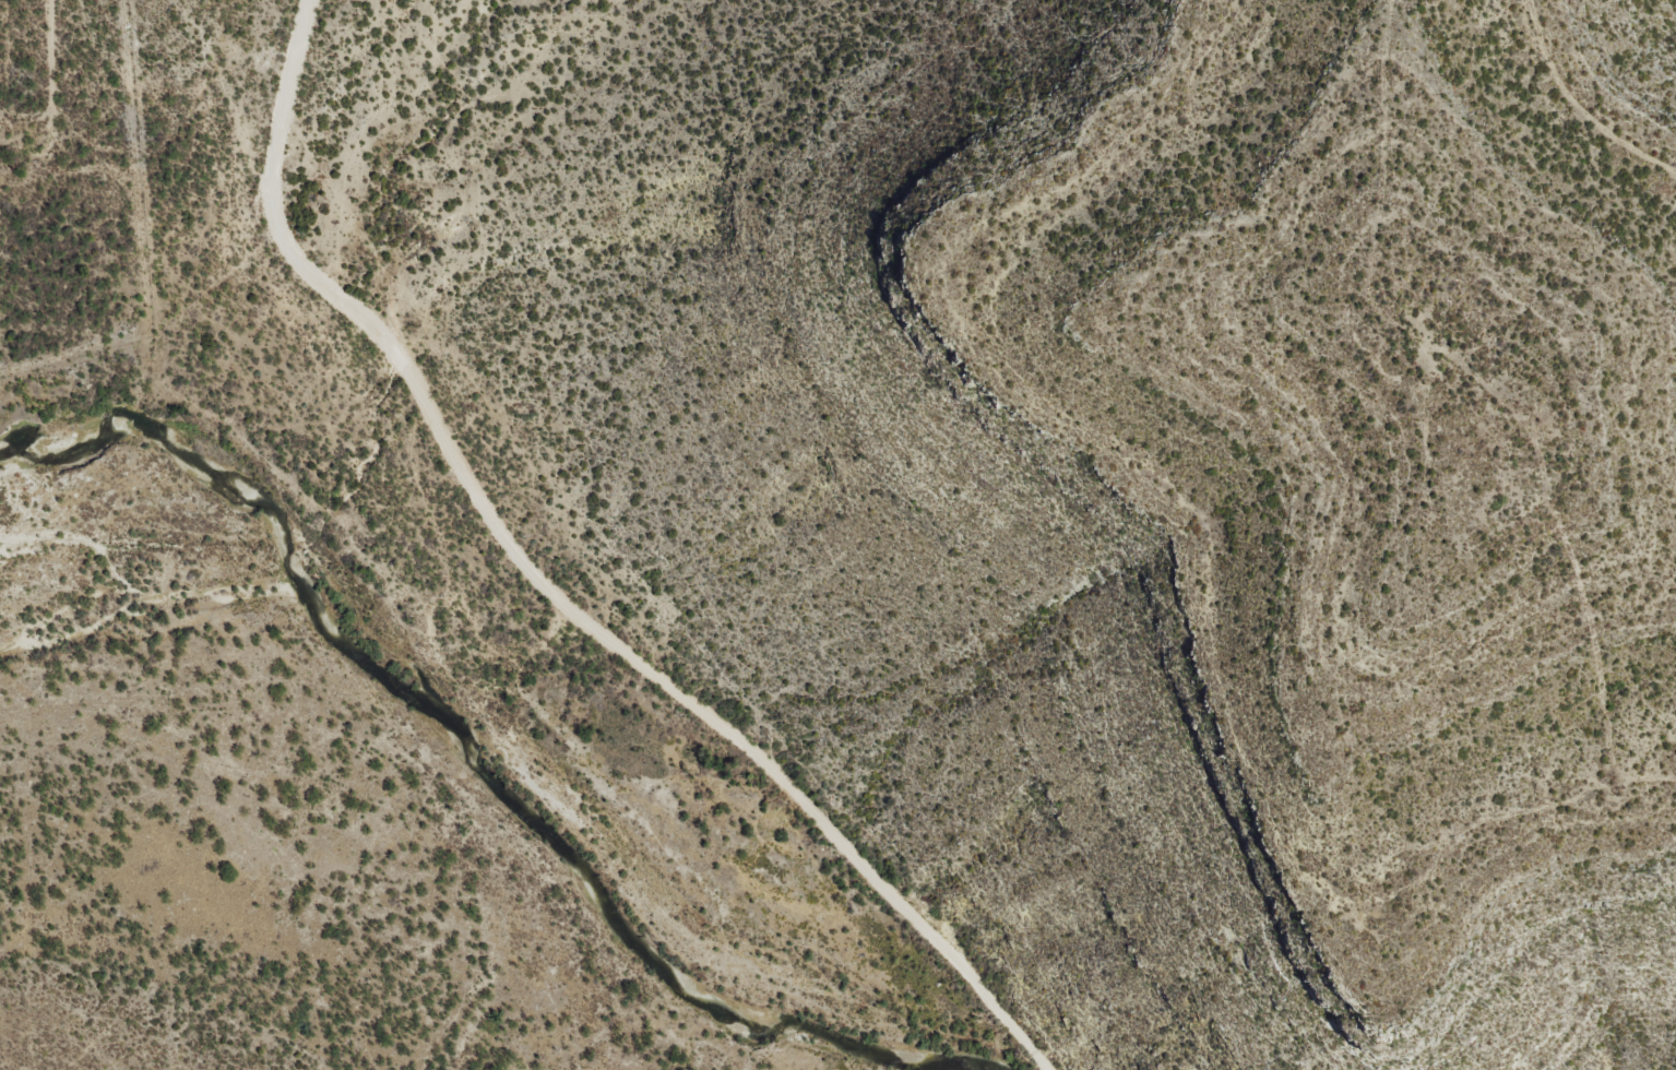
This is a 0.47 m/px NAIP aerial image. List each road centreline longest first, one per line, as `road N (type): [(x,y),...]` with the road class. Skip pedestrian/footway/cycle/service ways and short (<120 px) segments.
road 1 (residential): [(1033,1069),(762,781),(514,560),(314,294),(293,240),(320,0)]

